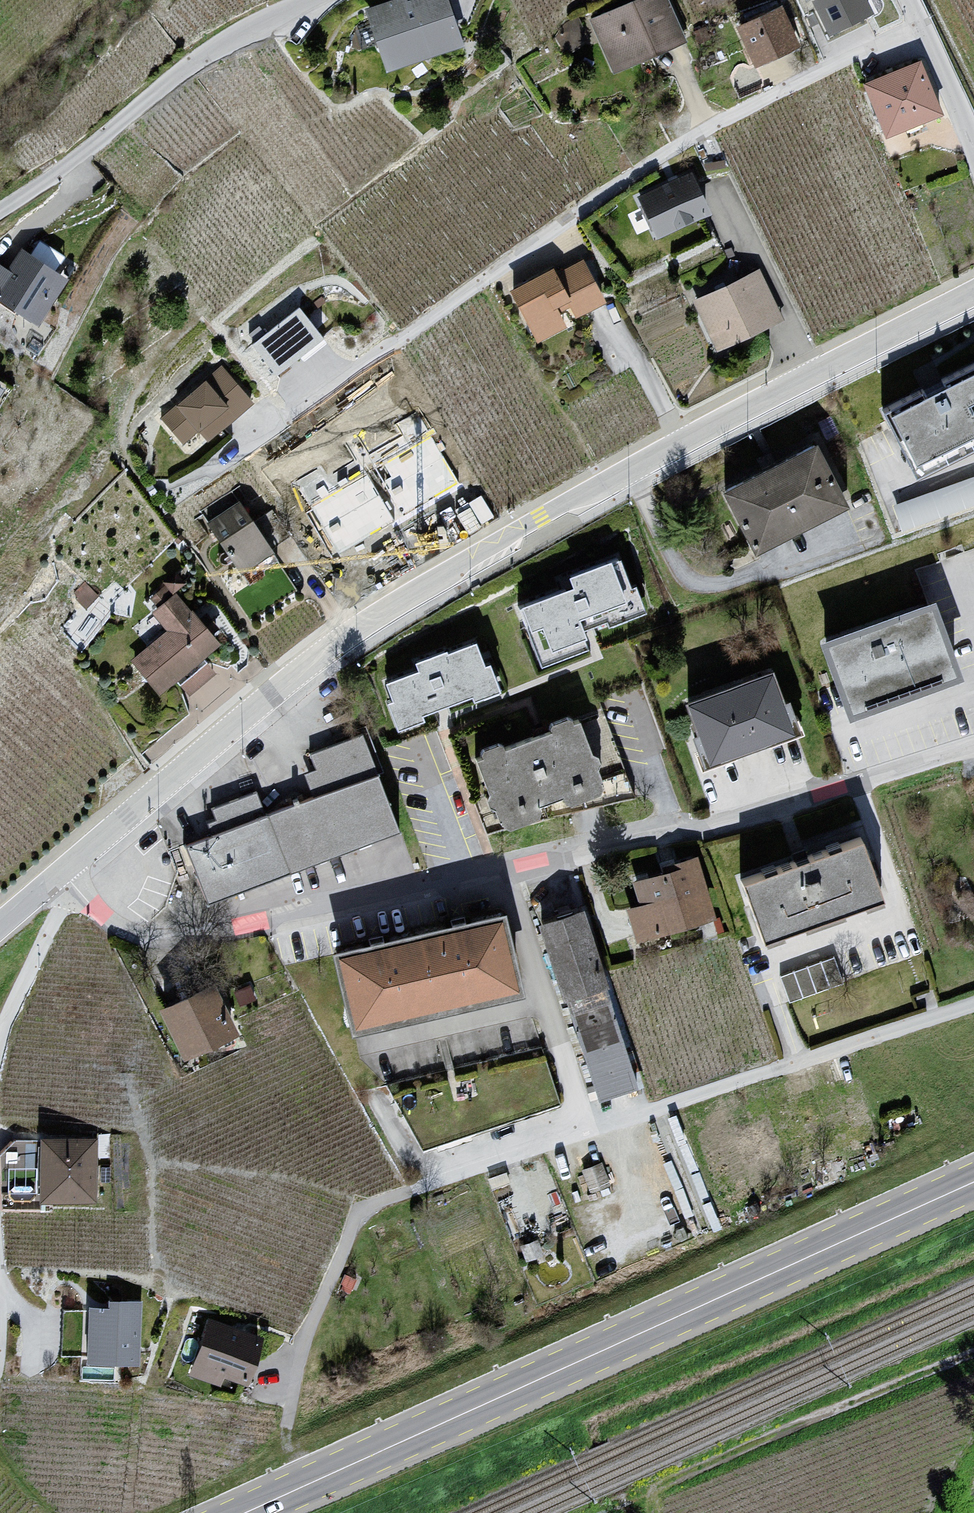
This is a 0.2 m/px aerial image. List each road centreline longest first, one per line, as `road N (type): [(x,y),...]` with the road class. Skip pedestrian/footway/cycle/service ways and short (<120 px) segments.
road 1 (unclassified): [(63,874),(270,697),(435,577),(973,292)]
road 2 (residential): [(973,747),(698,830),(639,836),(193,936),(127,929),(63,874)]
road 3 (residential): [(923,25),(706,132),(622,183),(215,468)]
road 4 (primary): [(973,1182),(251,1512)]
road 5 (residential): [(410,1189),(973,1006)]
road 6 (residential): [(316,0),(235,39),(0,211)]
road 7 (track): [(973,1360),(627,1500)]
road 8 (residential): [(973,146),(923,25)]

